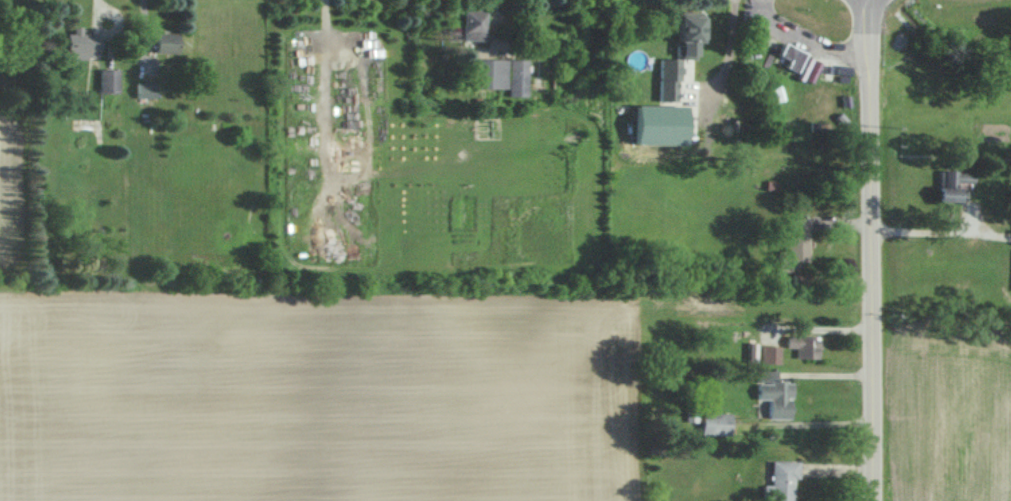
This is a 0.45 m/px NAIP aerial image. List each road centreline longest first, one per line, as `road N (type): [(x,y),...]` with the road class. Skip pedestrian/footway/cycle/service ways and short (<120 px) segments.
road 1 (tertiary): [(869,500),(866,0)]

